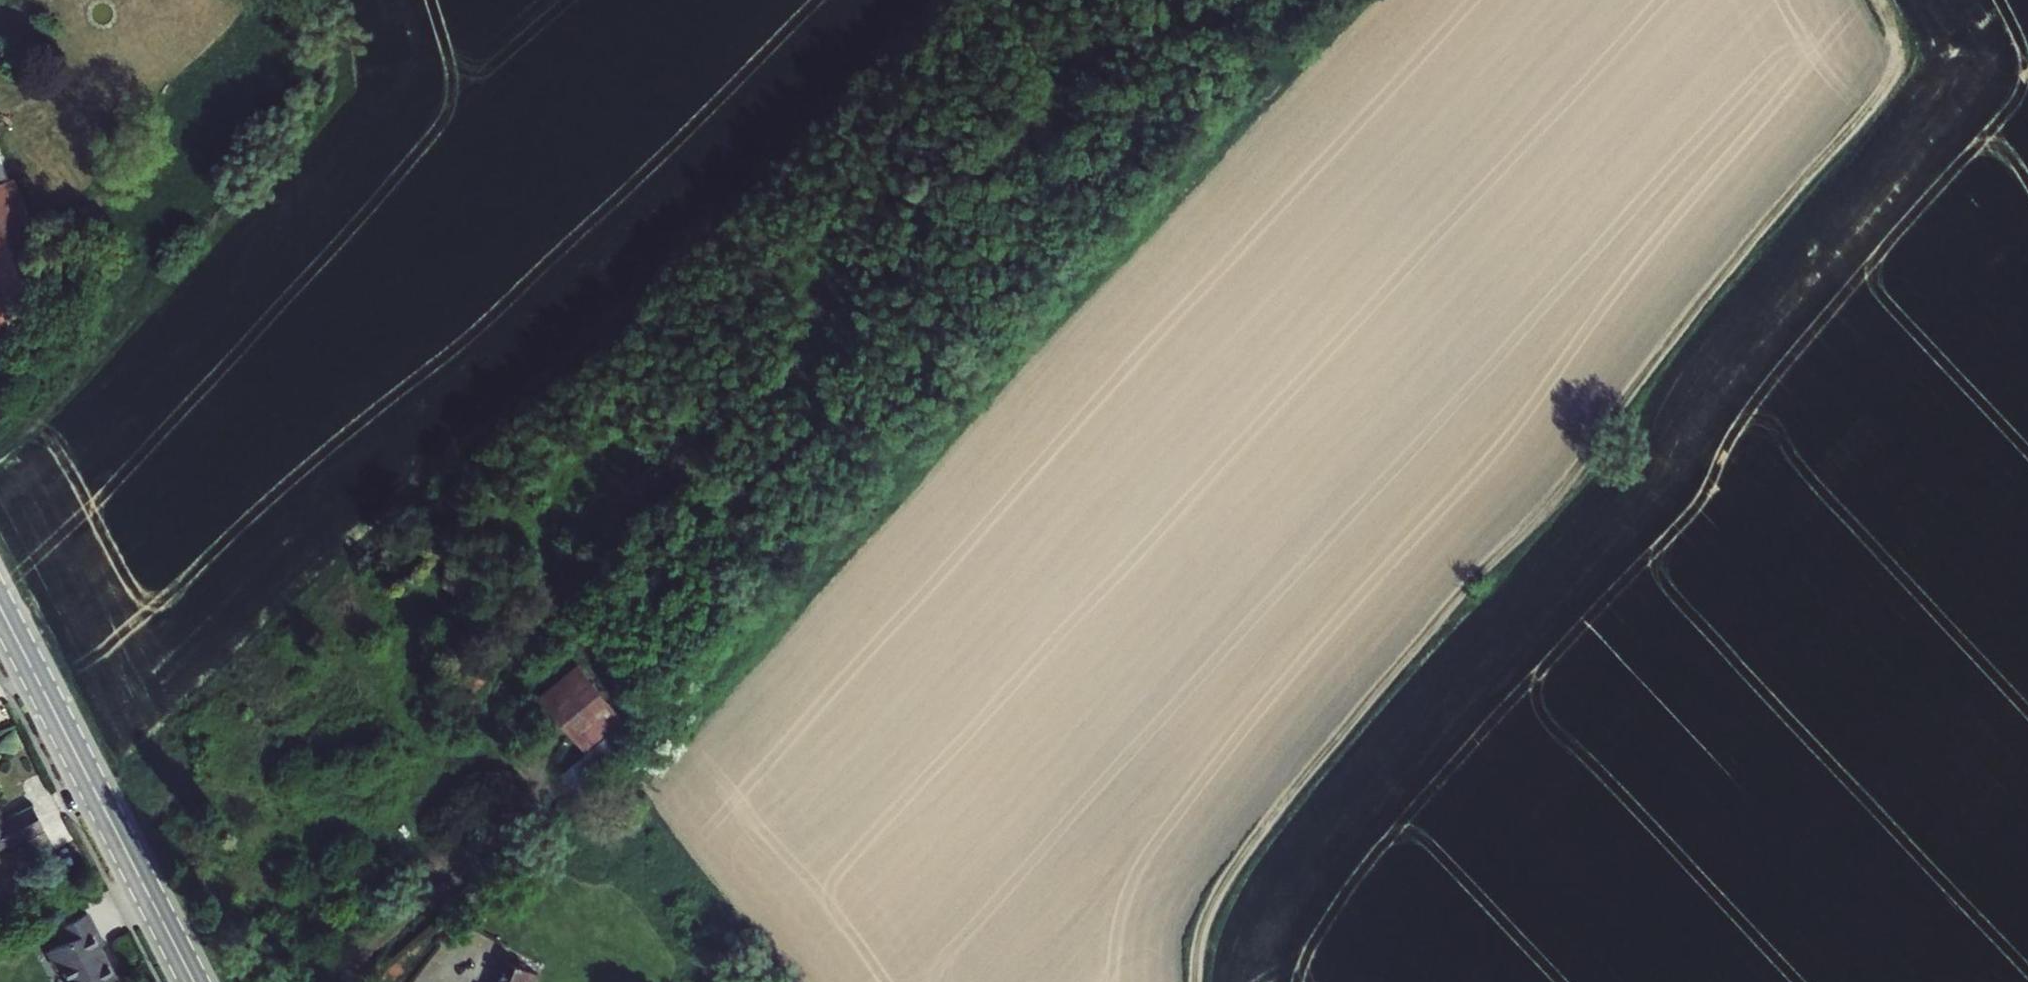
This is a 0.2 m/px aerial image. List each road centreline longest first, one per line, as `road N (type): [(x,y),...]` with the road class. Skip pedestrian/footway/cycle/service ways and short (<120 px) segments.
road 1 (track): [(1203,981),(1203,964),(1247,866),(1474,598),(1591,473),(1682,336),(1888,84),(1898,46),(1867,0)]
road 2 (secondary): [(0,607),(193,981)]

